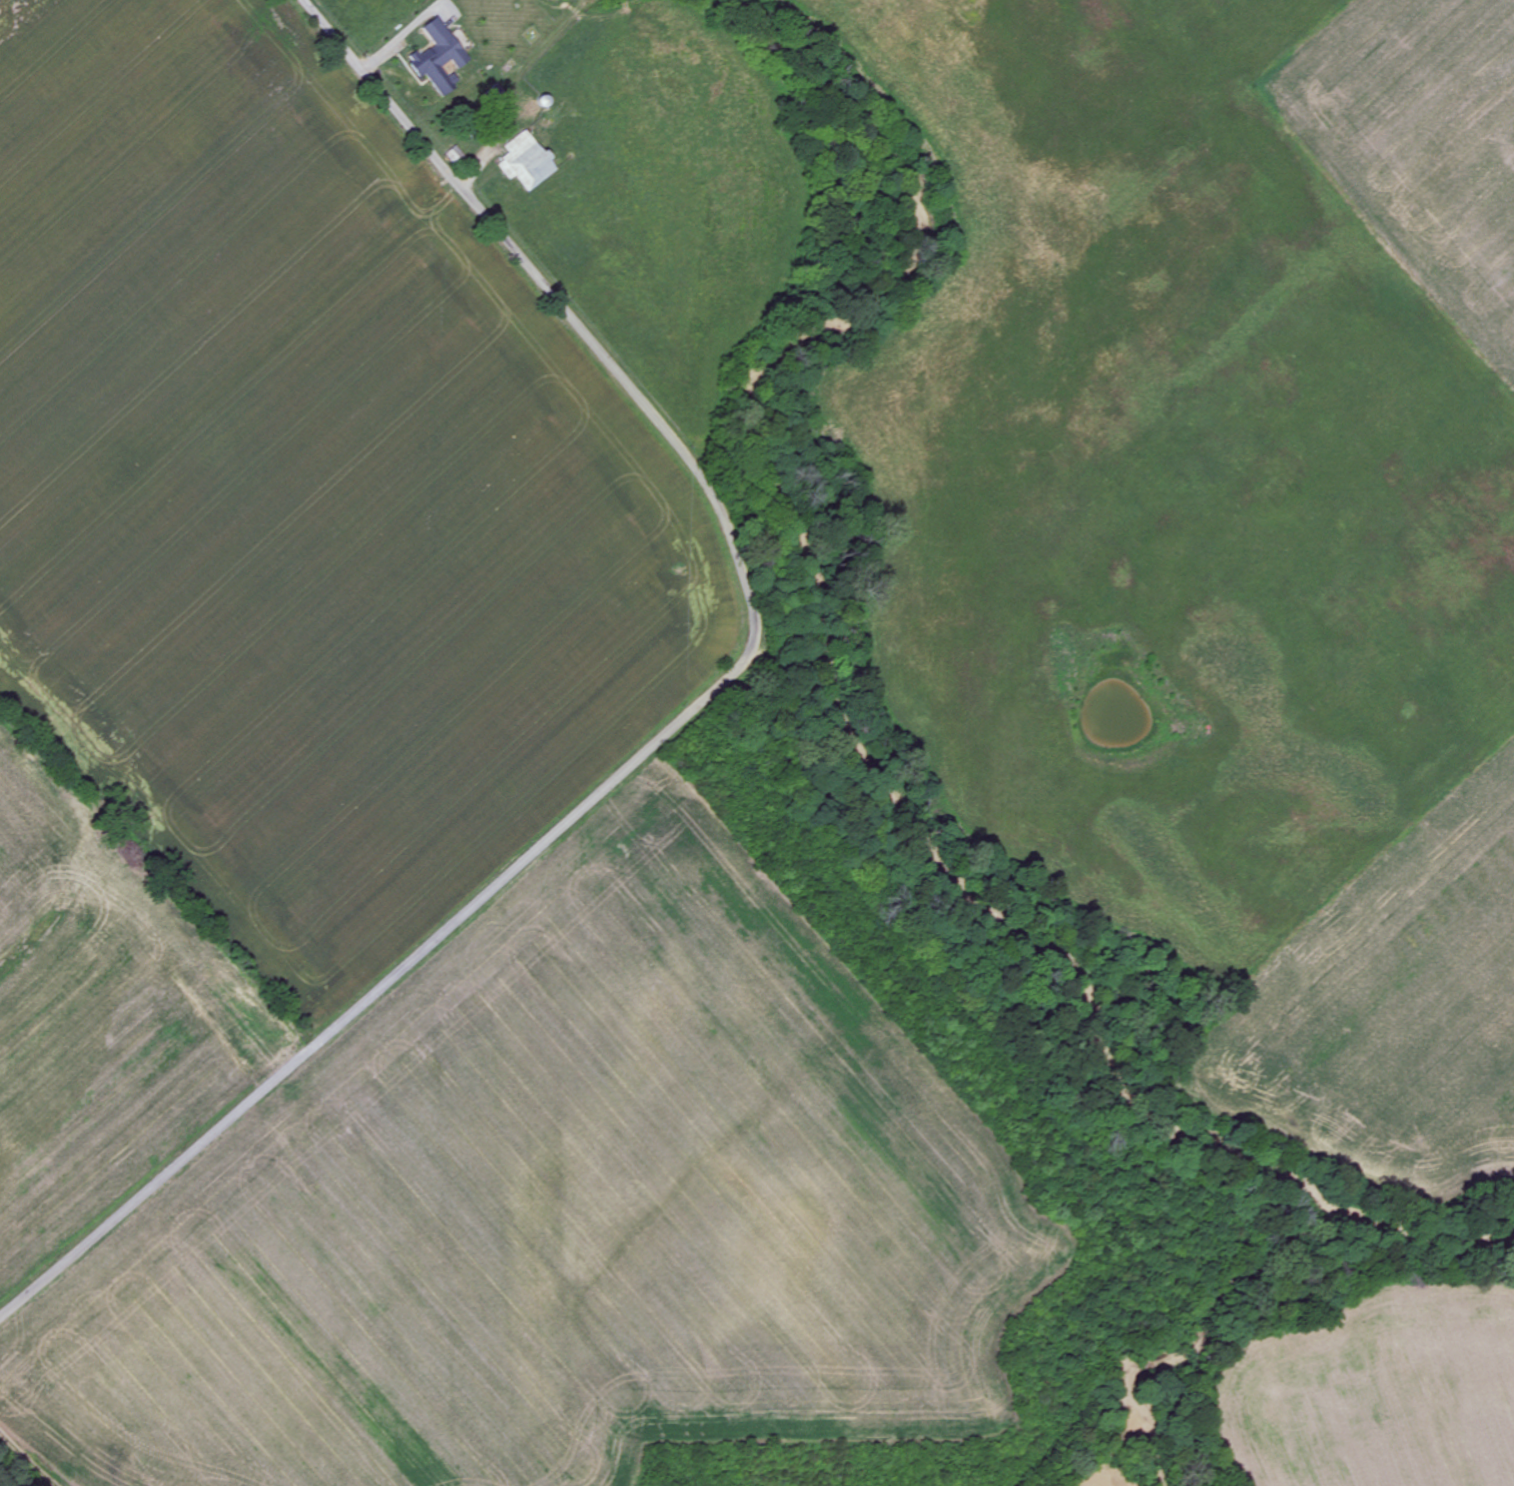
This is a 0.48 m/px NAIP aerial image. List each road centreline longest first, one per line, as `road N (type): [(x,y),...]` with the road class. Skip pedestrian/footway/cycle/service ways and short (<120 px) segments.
road 1 (residential): [(0,1317),(646,750),(750,642),(741,578),(687,464),(301,0)]

